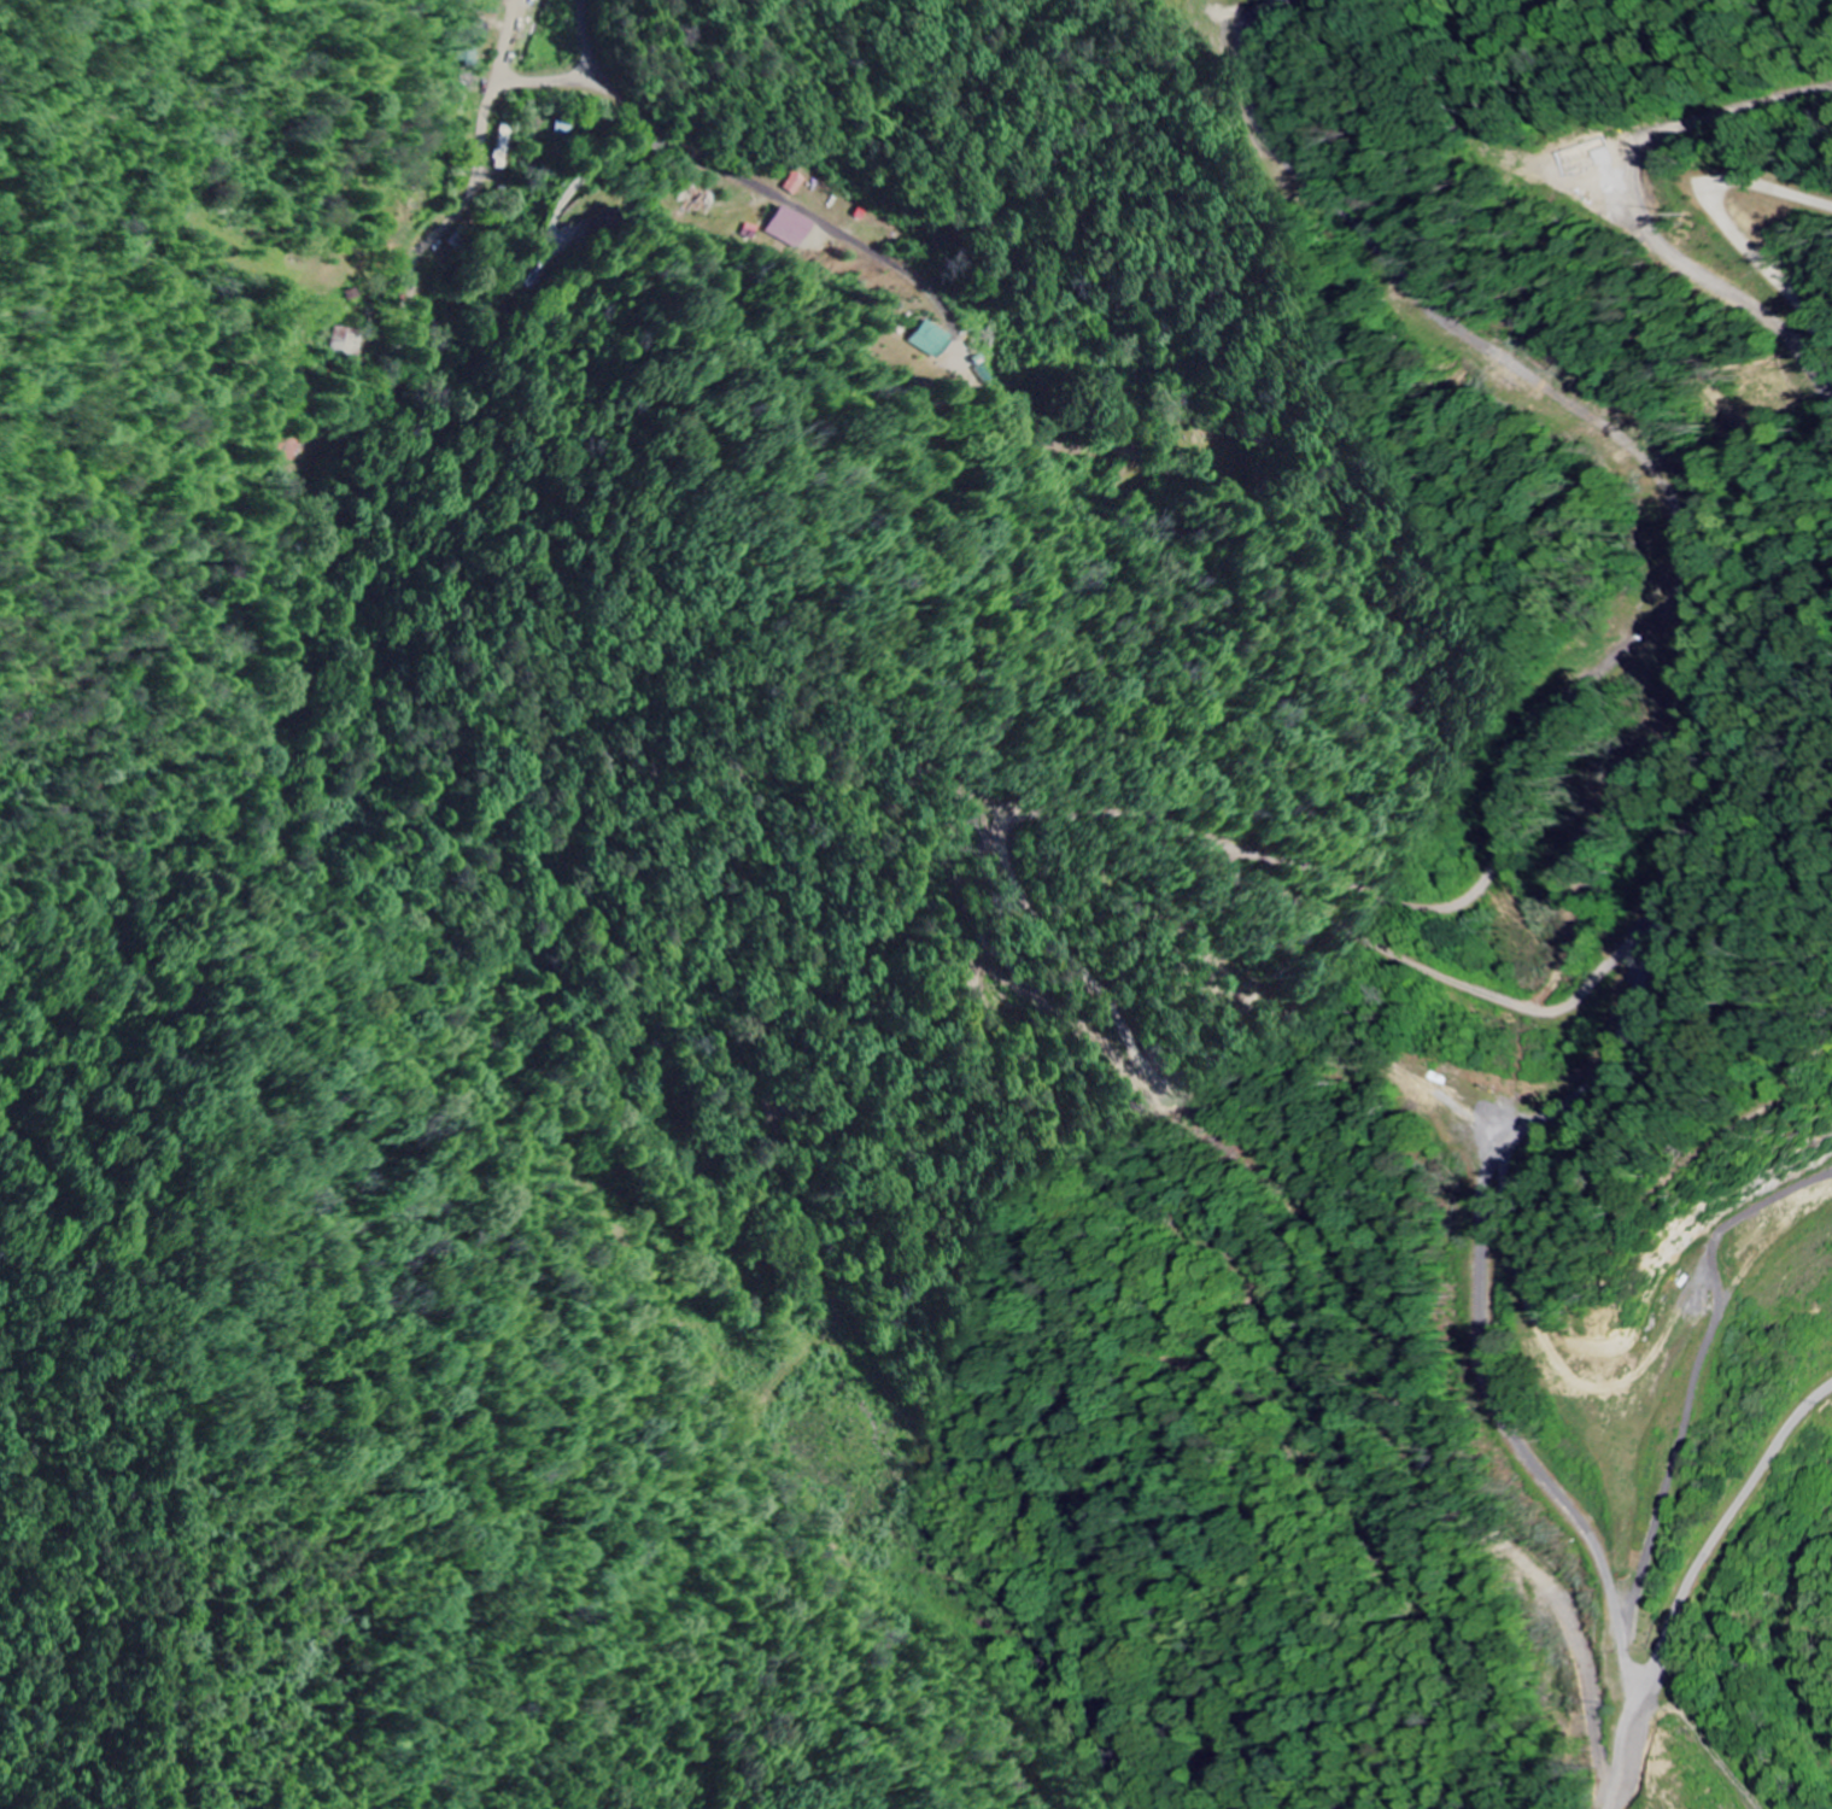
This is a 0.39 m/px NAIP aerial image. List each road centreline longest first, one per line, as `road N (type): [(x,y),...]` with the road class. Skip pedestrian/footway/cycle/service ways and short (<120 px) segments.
road 1 (residential): [(1831,1388),(1772,1451),(1680,1605),(1632,1706),(1606,1808)]
road 2 (residential): [(829,227),(657,131),(605,75),(586,0)]
road 3 (residential): [(412,257),(474,194),(484,124),(498,90),(601,65)]

